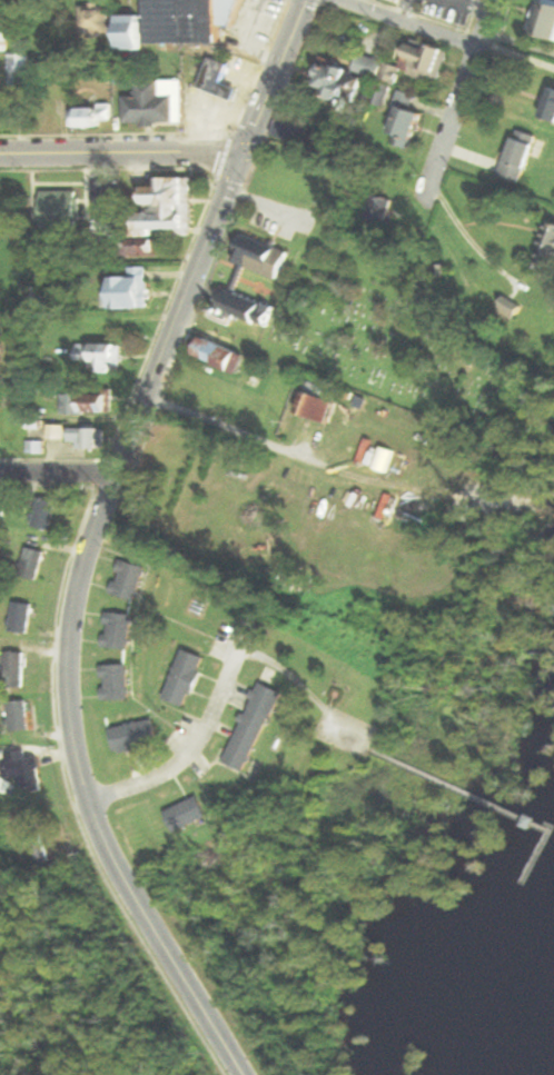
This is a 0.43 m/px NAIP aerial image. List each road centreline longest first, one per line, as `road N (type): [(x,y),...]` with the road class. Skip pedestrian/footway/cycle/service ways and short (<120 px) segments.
road 1 (tertiary): [(243,1074),(93,817),(67,696),(77,586),(96,524),(245,150)]
road 2 (residential): [(89,802),(187,759),(248,627)]
road 3 (primary): [(0,153),(245,150)]
road 4 (residential): [(424,201),(481,44)]
road 5 (primary): [(245,150),(305,0)]
road 6 (residential): [(145,400),(290,459)]
road 7 (residential): [(481,44),(355,0)]

